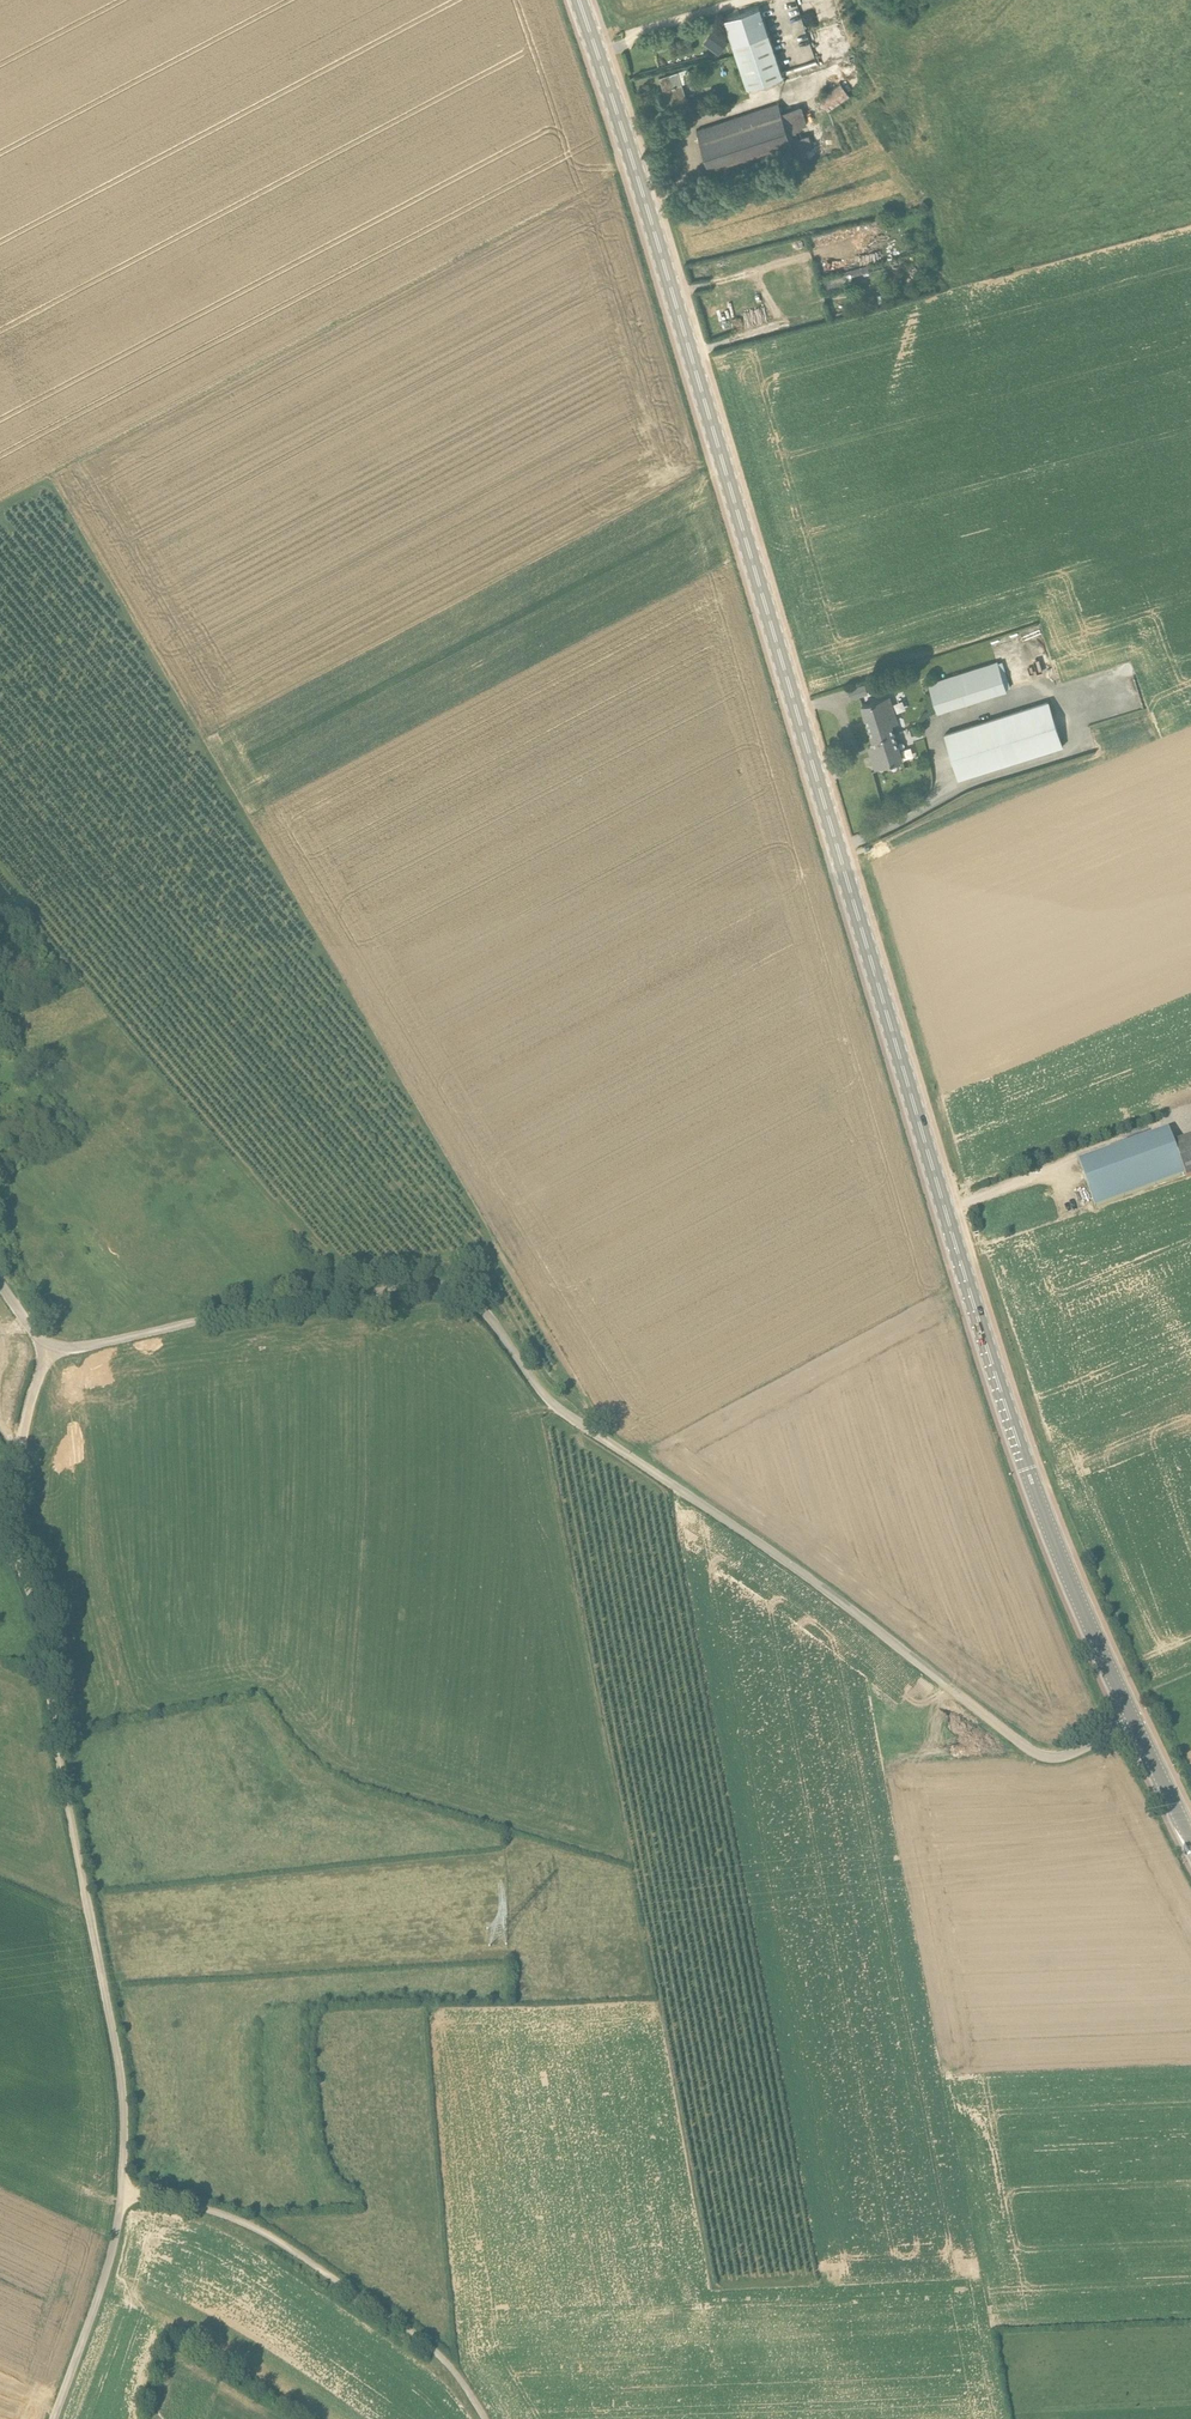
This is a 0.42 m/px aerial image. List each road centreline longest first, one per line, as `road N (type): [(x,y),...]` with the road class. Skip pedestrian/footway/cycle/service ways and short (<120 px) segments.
road 1 (tertiary): [(1135,1723),(1064,1562),(1001,1391),(579,0)]
road 2 (unclassified): [(1135,1723),(1063,1757),(1030,1750),(839,1600),(556,1406),(485,1310),(450,1285),(254,1309),(75,1348),(52,1344)]
road 3 (unclassified): [(53,2418),(116,2236),(124,2112),(55,1739),(46,1641),(13,1535),(24,1433),(52,1344)]
road 4 (track): [(122,2193),(214,2210),(294,2252),(433,2350),(485,2418)]
road 5 (tertiary): [(1190,1840),(1135,1723)]

